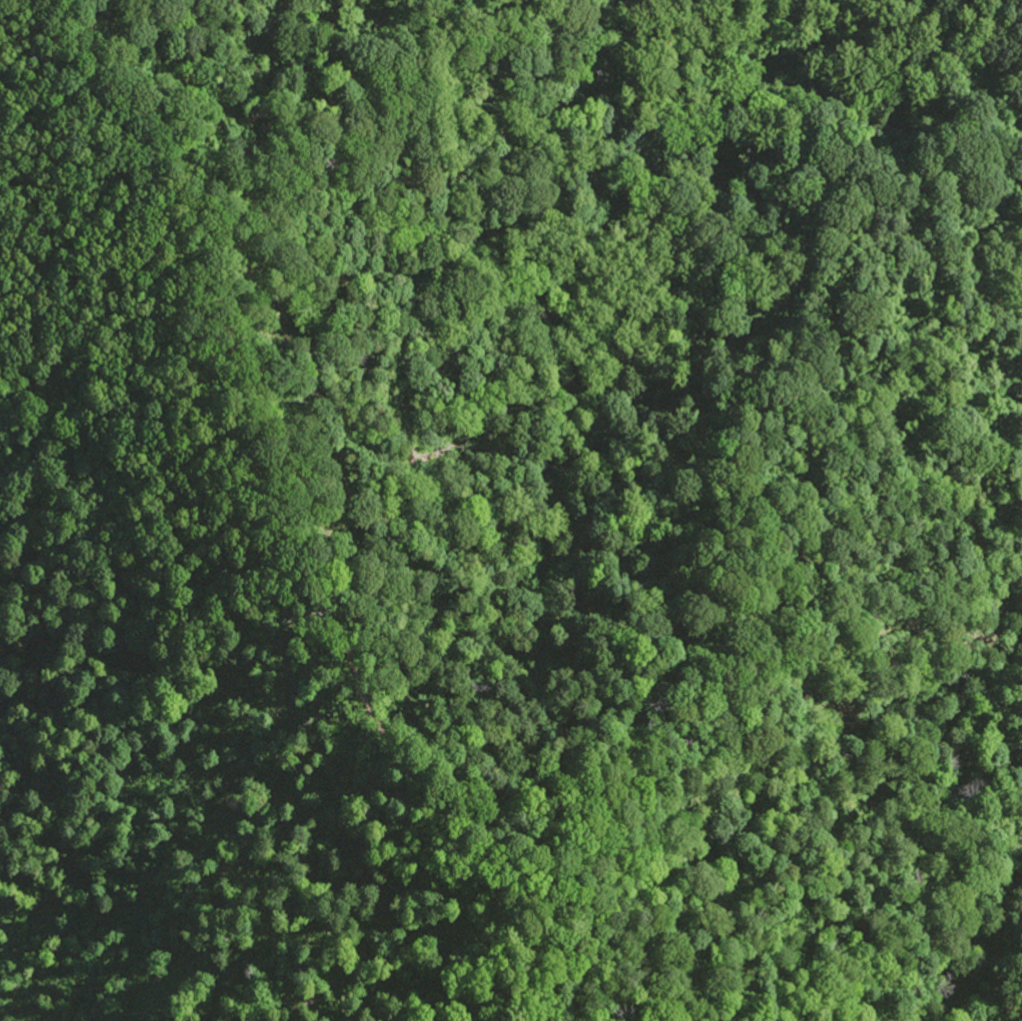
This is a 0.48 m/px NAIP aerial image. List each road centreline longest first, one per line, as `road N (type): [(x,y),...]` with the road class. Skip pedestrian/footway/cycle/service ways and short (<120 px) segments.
road 1 (track): [(825,1020),(812,993),(754,993),(727,1009),(730,1020)]

